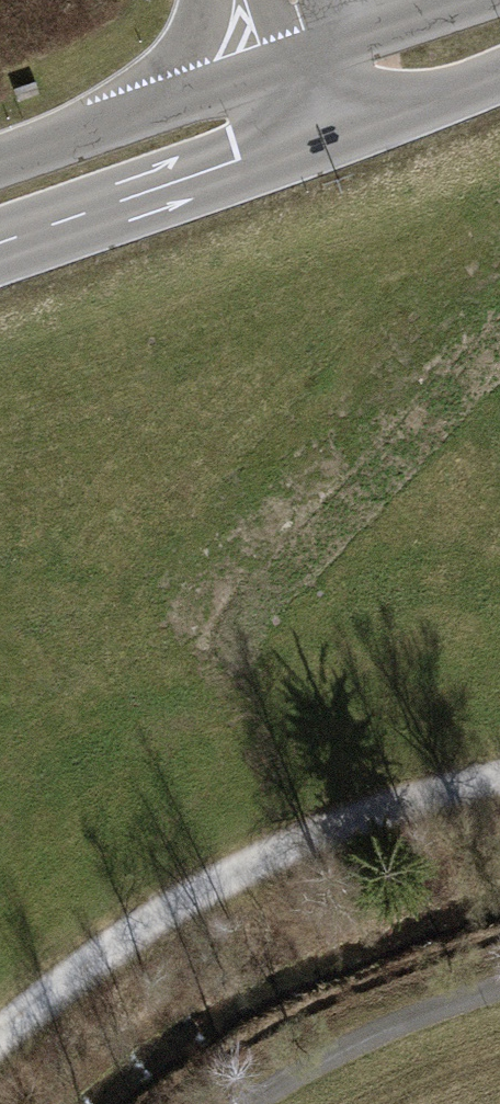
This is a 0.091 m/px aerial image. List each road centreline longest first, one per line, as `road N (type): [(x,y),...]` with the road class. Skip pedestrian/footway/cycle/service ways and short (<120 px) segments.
road 1 (track): [(499,780),(251,868),(52,999),(0,1045)]
road 2 (secondary): [(275,104),(0,202)]
road 3 (track): [(254,1103),(314,1060),(499,991)]
road 4 (secondary): [(499,27),(380,69)]

